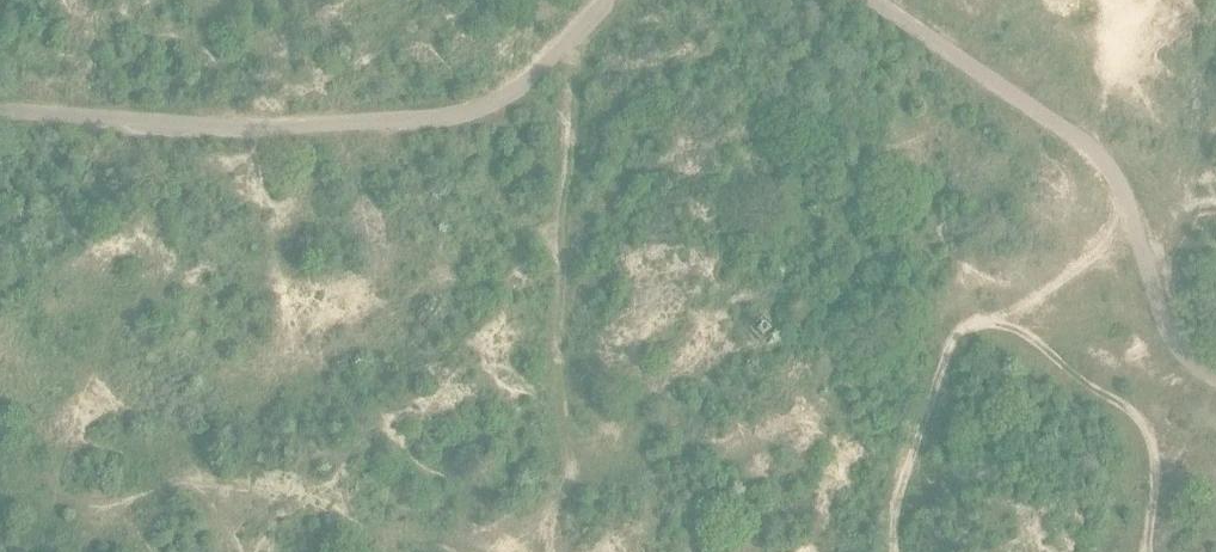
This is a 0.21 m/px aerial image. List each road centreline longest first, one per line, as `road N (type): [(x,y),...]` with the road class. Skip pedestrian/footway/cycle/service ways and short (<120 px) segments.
road 1 (track): [(605,0),(498,103),(476,113),(253,128),(0,112)]
road 2 (track): [(1215,377),(1179,354),(1165,330),(1134,223),(1106,166),(870,0)]
road 3 (track): [(1134,223),(1056,295),(973,324),(939,362),(904,473),(905,551)]

